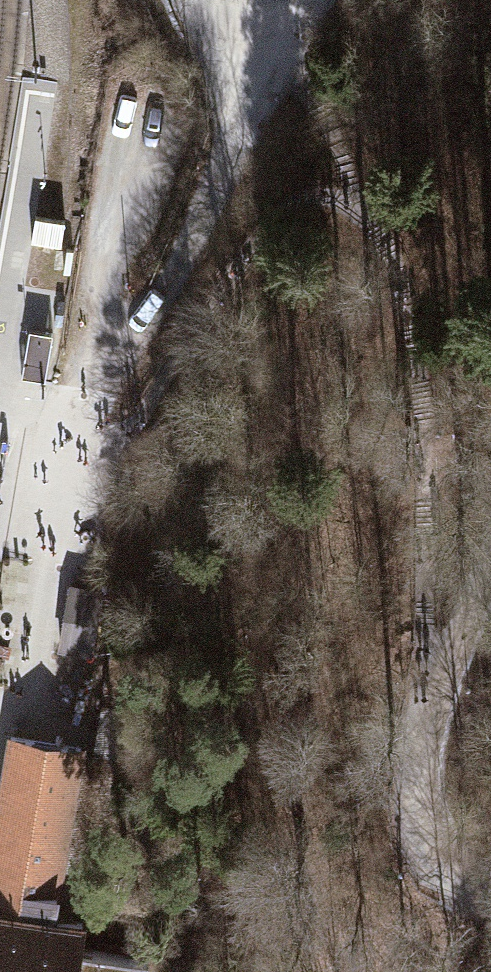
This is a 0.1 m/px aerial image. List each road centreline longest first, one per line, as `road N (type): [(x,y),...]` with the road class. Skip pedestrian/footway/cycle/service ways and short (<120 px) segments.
road 1 (track): [(23,596),(95,392),(241,143),(277,42)]
road 2 (track): [(490,561),(423,706),(415,749),(423,820),(438,856),(457,879),(490,892)]

